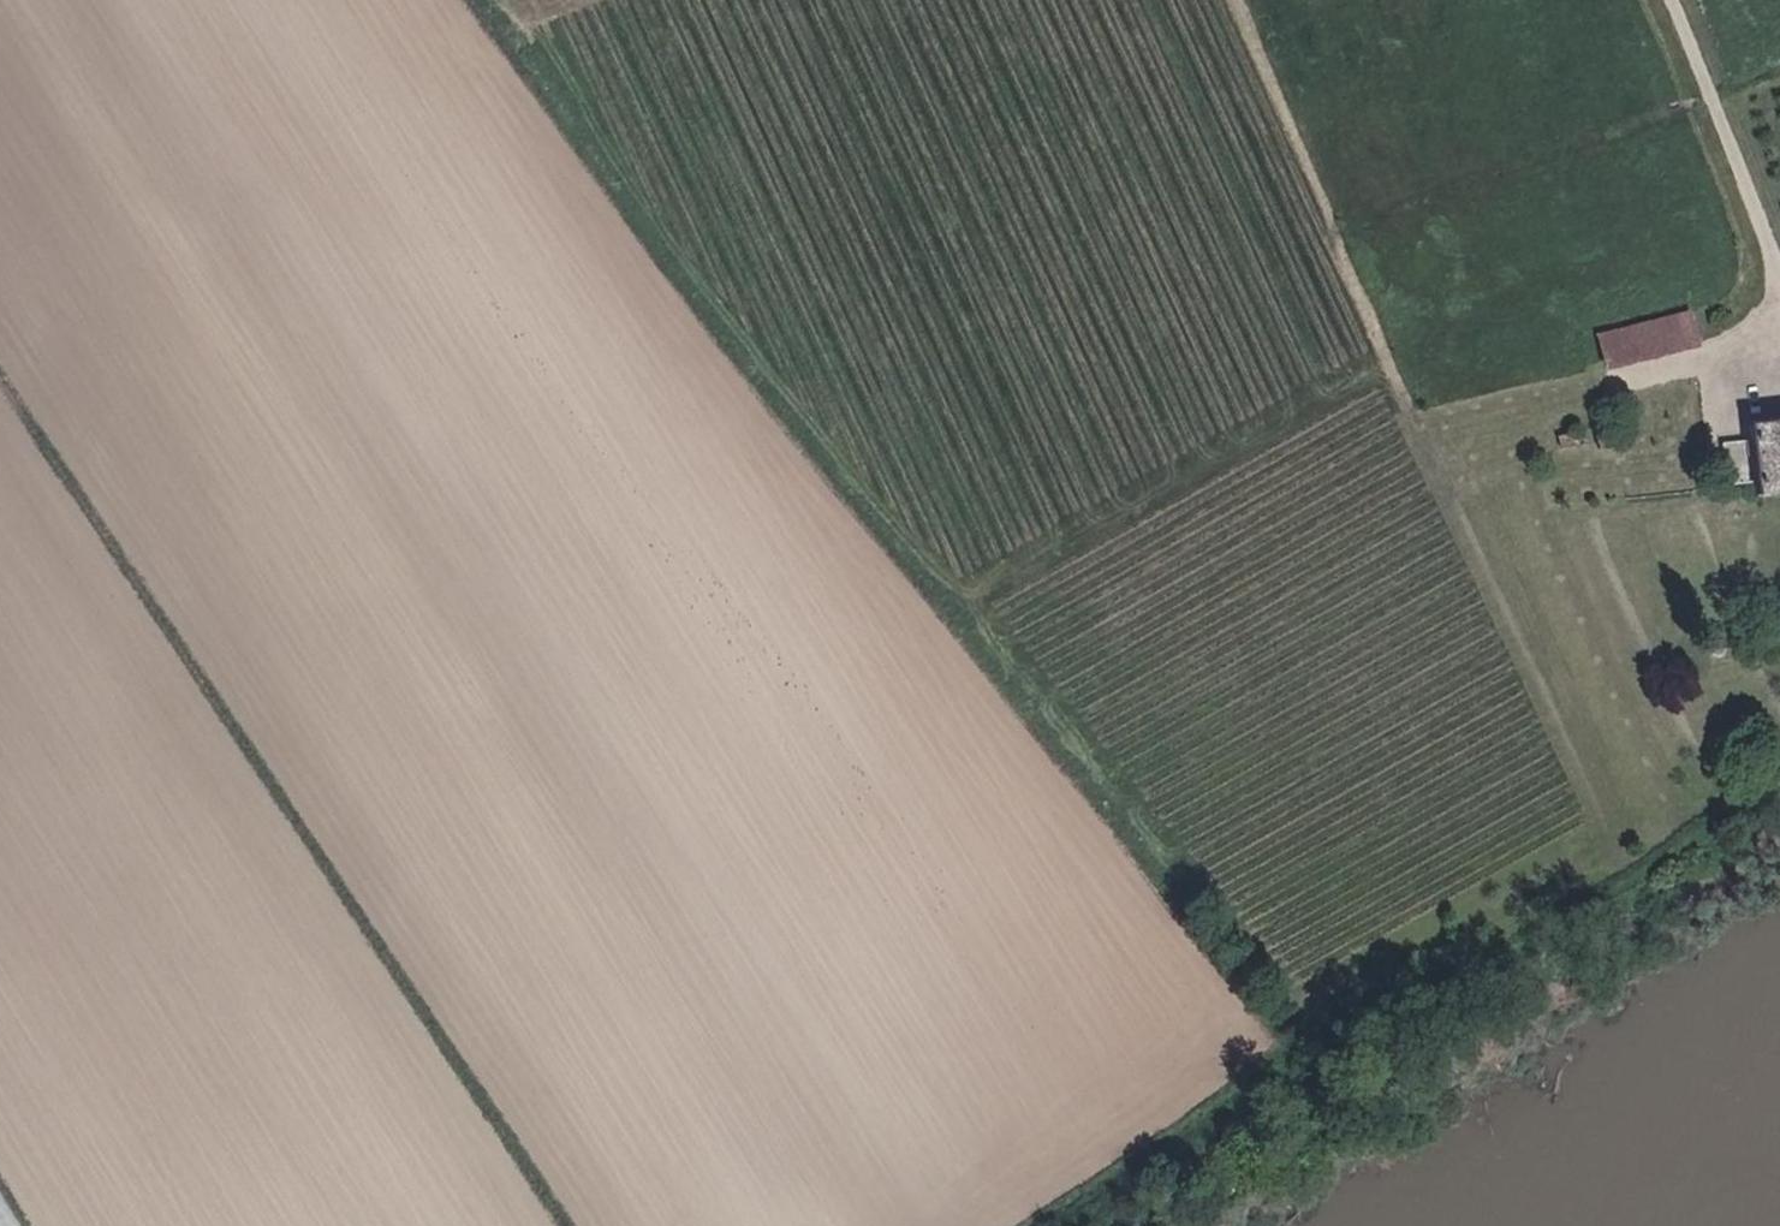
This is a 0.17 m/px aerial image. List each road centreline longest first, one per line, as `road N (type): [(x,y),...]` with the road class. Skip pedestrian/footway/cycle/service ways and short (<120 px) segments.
road 1 (track): [(1779,290),(1667,0)]

